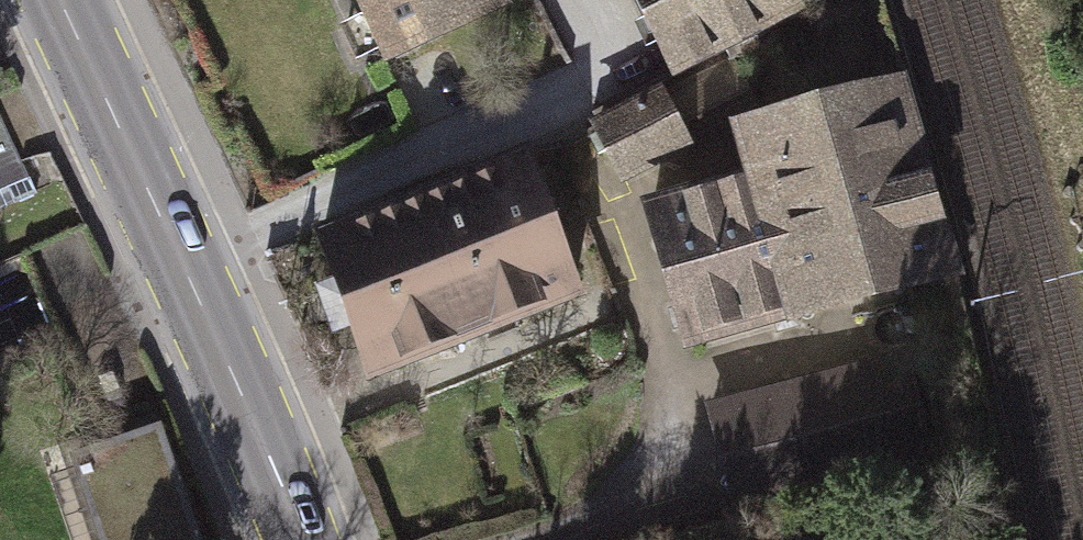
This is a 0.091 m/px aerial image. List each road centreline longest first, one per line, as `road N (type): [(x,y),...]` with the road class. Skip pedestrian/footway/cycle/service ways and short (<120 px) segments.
road 1 (primary): [(312,539),(255,395),(64,0)]

